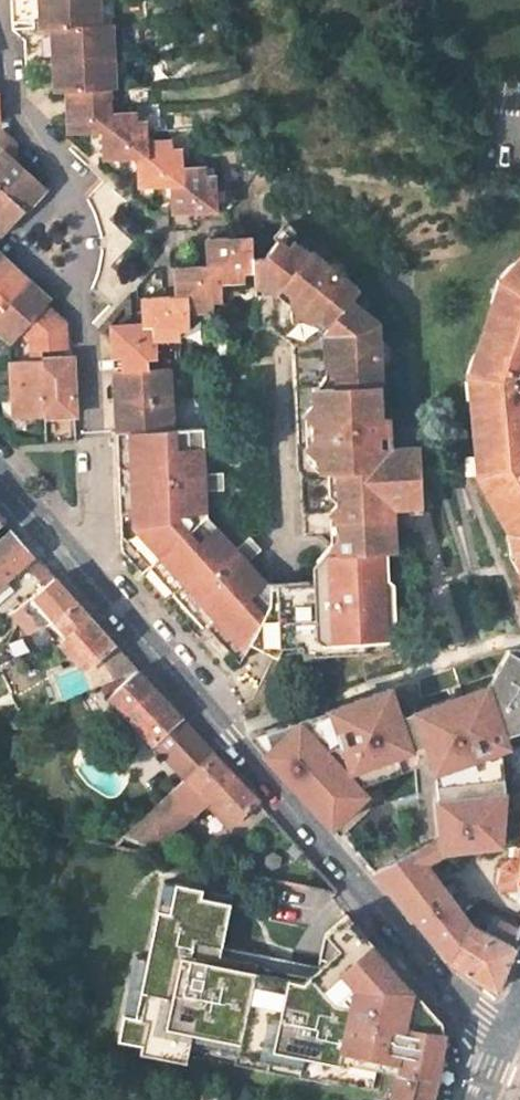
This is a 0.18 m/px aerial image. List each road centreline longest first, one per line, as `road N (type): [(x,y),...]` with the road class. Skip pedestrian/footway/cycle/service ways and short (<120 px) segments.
road 1 (unclassified): [(77,561),(440,986),(501,1022)]
road 2 (residential): [(77,561),(98,530),(79,237),(69,195),(0,57)]

